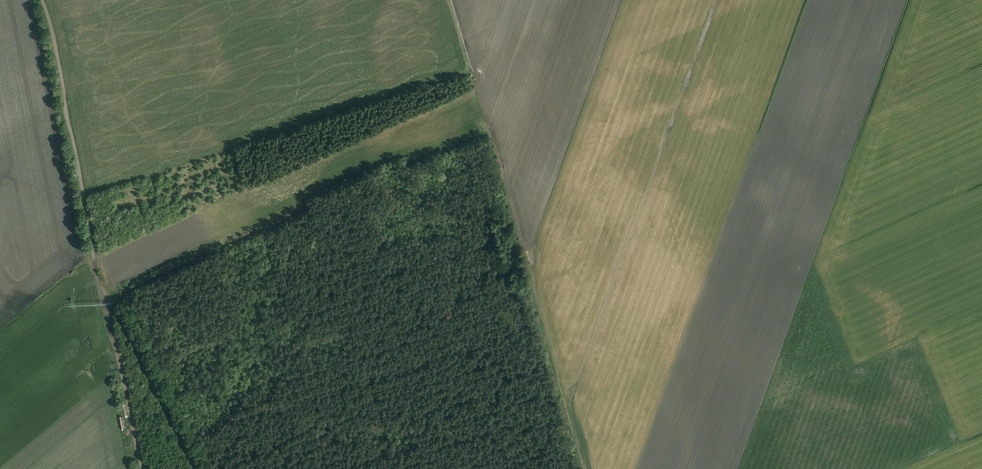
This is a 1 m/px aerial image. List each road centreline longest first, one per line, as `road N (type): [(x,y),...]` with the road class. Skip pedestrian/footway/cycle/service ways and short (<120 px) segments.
road 1 (unclassified): [(141,468),(89,223)]
road 2 (track): [(89,223),(42,0)]
road 3 (track): [(196,468),(100,290)]

